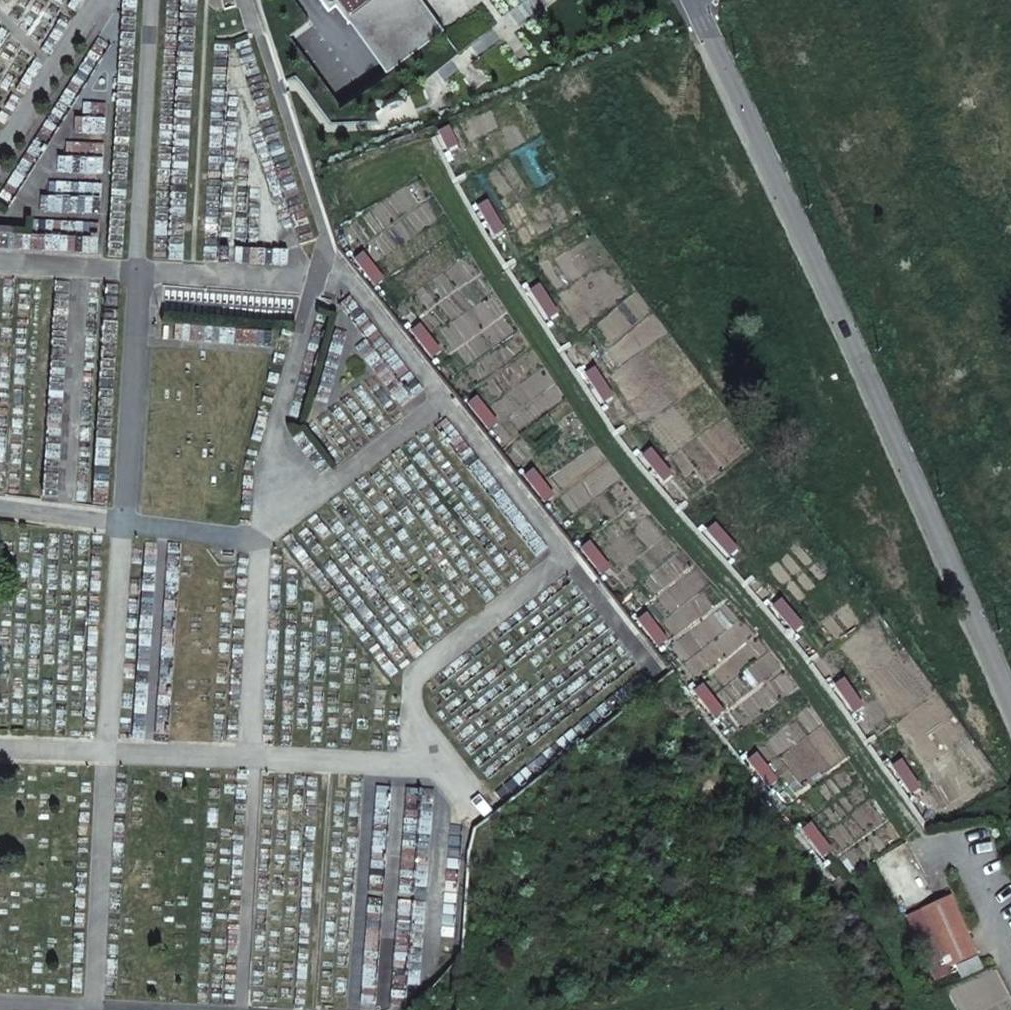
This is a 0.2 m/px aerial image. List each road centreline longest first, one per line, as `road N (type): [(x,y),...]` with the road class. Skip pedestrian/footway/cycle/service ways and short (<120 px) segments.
road 1 (residential): [(699,0),(1010,694)]

